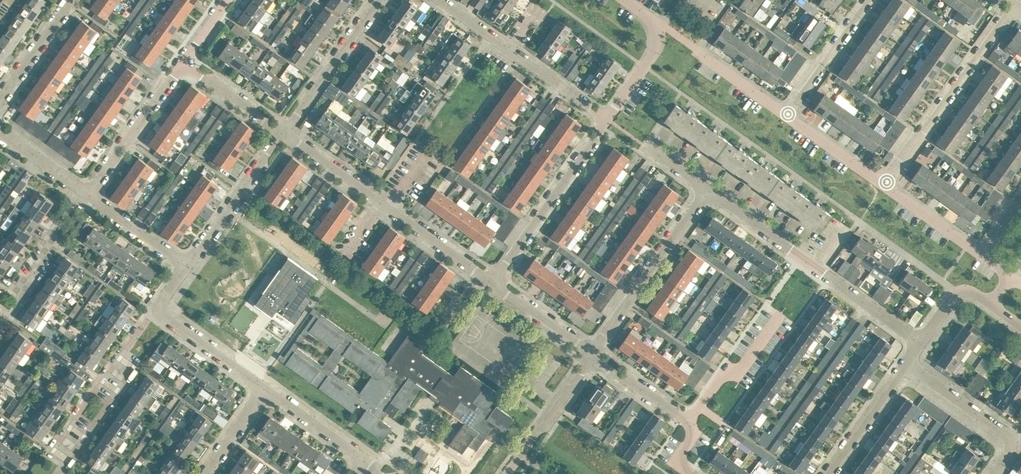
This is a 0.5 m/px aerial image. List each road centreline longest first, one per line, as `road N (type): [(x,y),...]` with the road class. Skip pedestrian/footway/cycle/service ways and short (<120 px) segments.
road 1 (residential): [(920,344),(708,190)]
road 2 (residential): [(884,186),(1013,3)]
road 3 (residential): [(592,354),(708,190)]
road 4 (residential): [(608,120),(492,283)]
road 5 (residential): [(282,133),(377,0)]
road 6 (residential): [(89,195),(183,63)]
road 7 (residential): [(187,264),(282,133)]
road 8 (residential): [(0,324),(83,190)]
road 9 (residential): [(508,473),(592,354)]
road 10 (residential): [(871,0),(788,114)]
road 11 (residential): [(69,461),(139,363),(122,352)]
road 12 (residential): [(689,423),(779,316)]
road 13 (residential): [(69,461),(53,450),(122,352)]
road 14 (residential): [(827,473),(906,363)]
road 15 (residential): [(264,389),(158,310)]
road 16 (residential): [(1010,440),(906,363)]
road 17 (residential): [(364,461),(264,389)]
road 18 (residential): [(592,354),(492,283)]
road 19 (residential): [(282,133),(183,63)]
road 20 (residential): [(608,120),(510,49)]
road 21 (residential): [(982,256),(884,186)]
road 22 (residential): [(884,186),(788,114)]
road 23 (residential): [(187,264),(89,195)]

